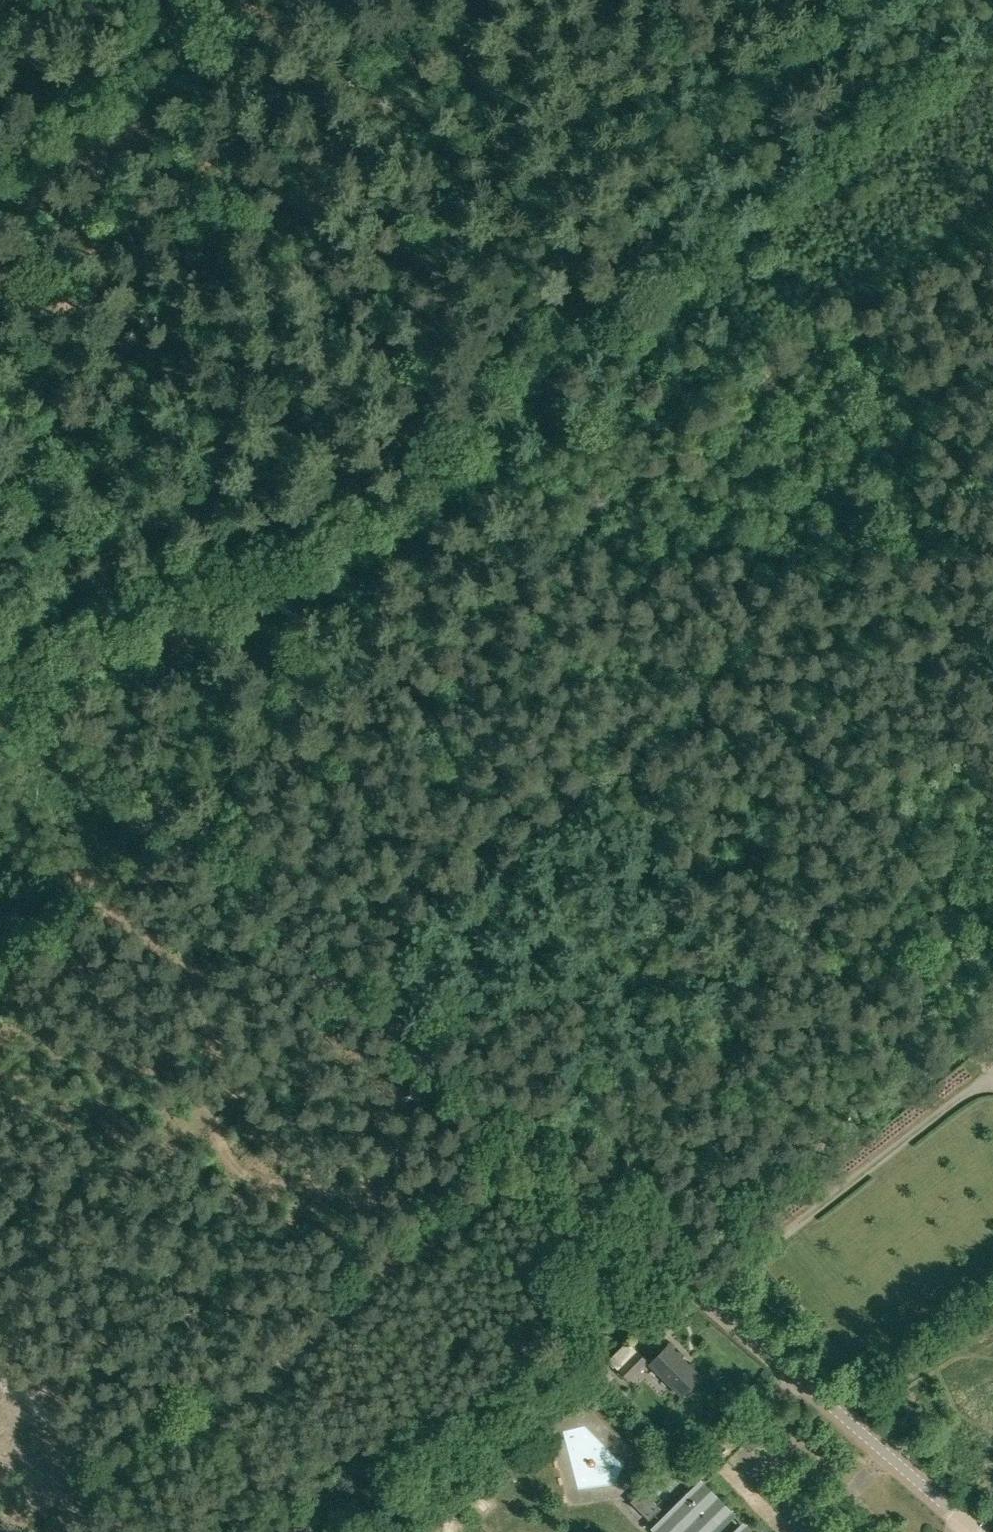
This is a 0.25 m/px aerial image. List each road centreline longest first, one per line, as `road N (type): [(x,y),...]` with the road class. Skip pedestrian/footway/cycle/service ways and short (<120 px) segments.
road 1 (unclassified): [(977,1531),(0,695)]
road 2 (track): [(709,421),(992,199)]
road 3 (track): [(187,0),(0,145)]
road 4 (track): [(415,1251),(532,1151)]

